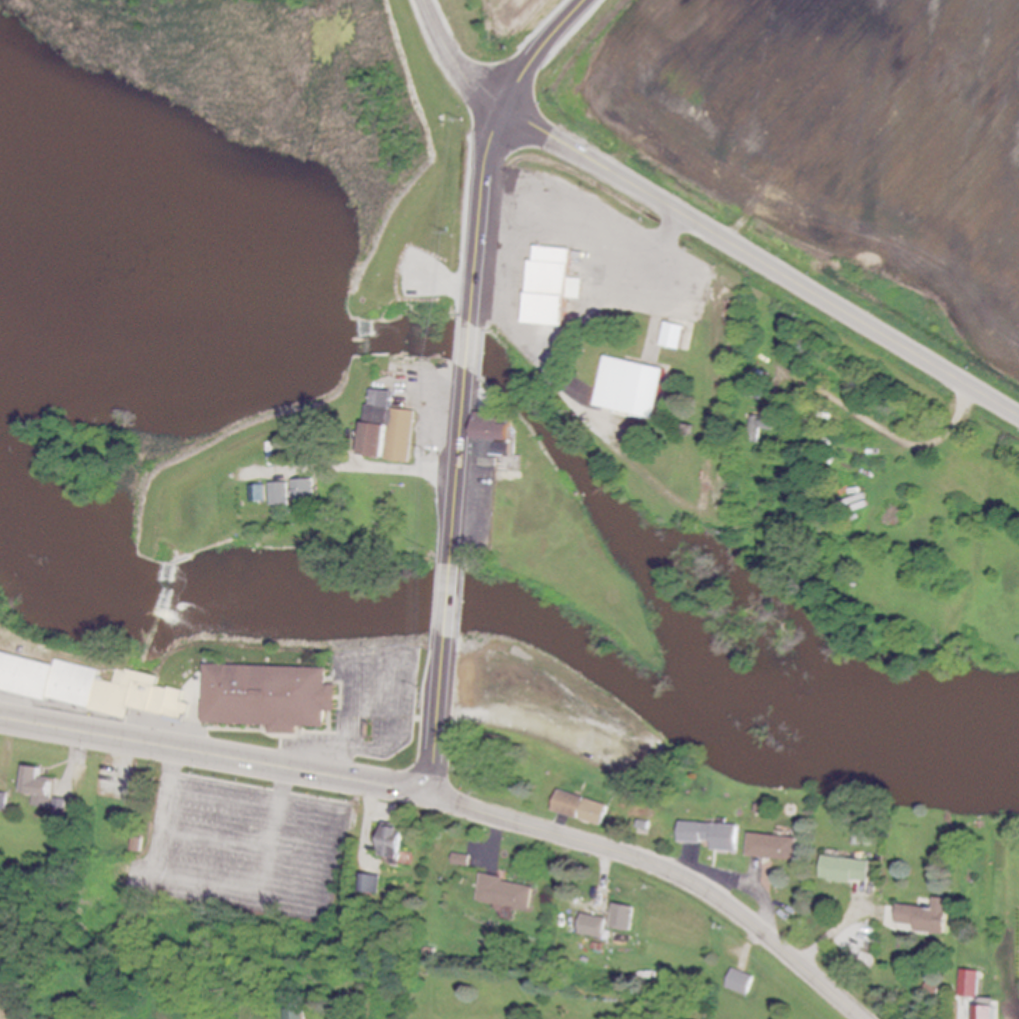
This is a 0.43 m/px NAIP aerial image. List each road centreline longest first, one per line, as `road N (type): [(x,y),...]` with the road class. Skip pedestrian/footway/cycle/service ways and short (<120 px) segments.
road 1 (secondary): [(1018,414),(504,105)]
road 2 (tertiary): [(431,794),(654,861),(711,889),(864,1018)]
road 3 (secondary): [(0,718),(431,794)]
road 4 (secondary): [(474,309),(485,171),(504,105),(541,45),(584,0)]
road 5 (secondary): [(454,545),(466,384)]
road 6 (secondary): [(431,794),(445,658)]
road 7 (residential): [(504,105),(462,72),(425,0)]

